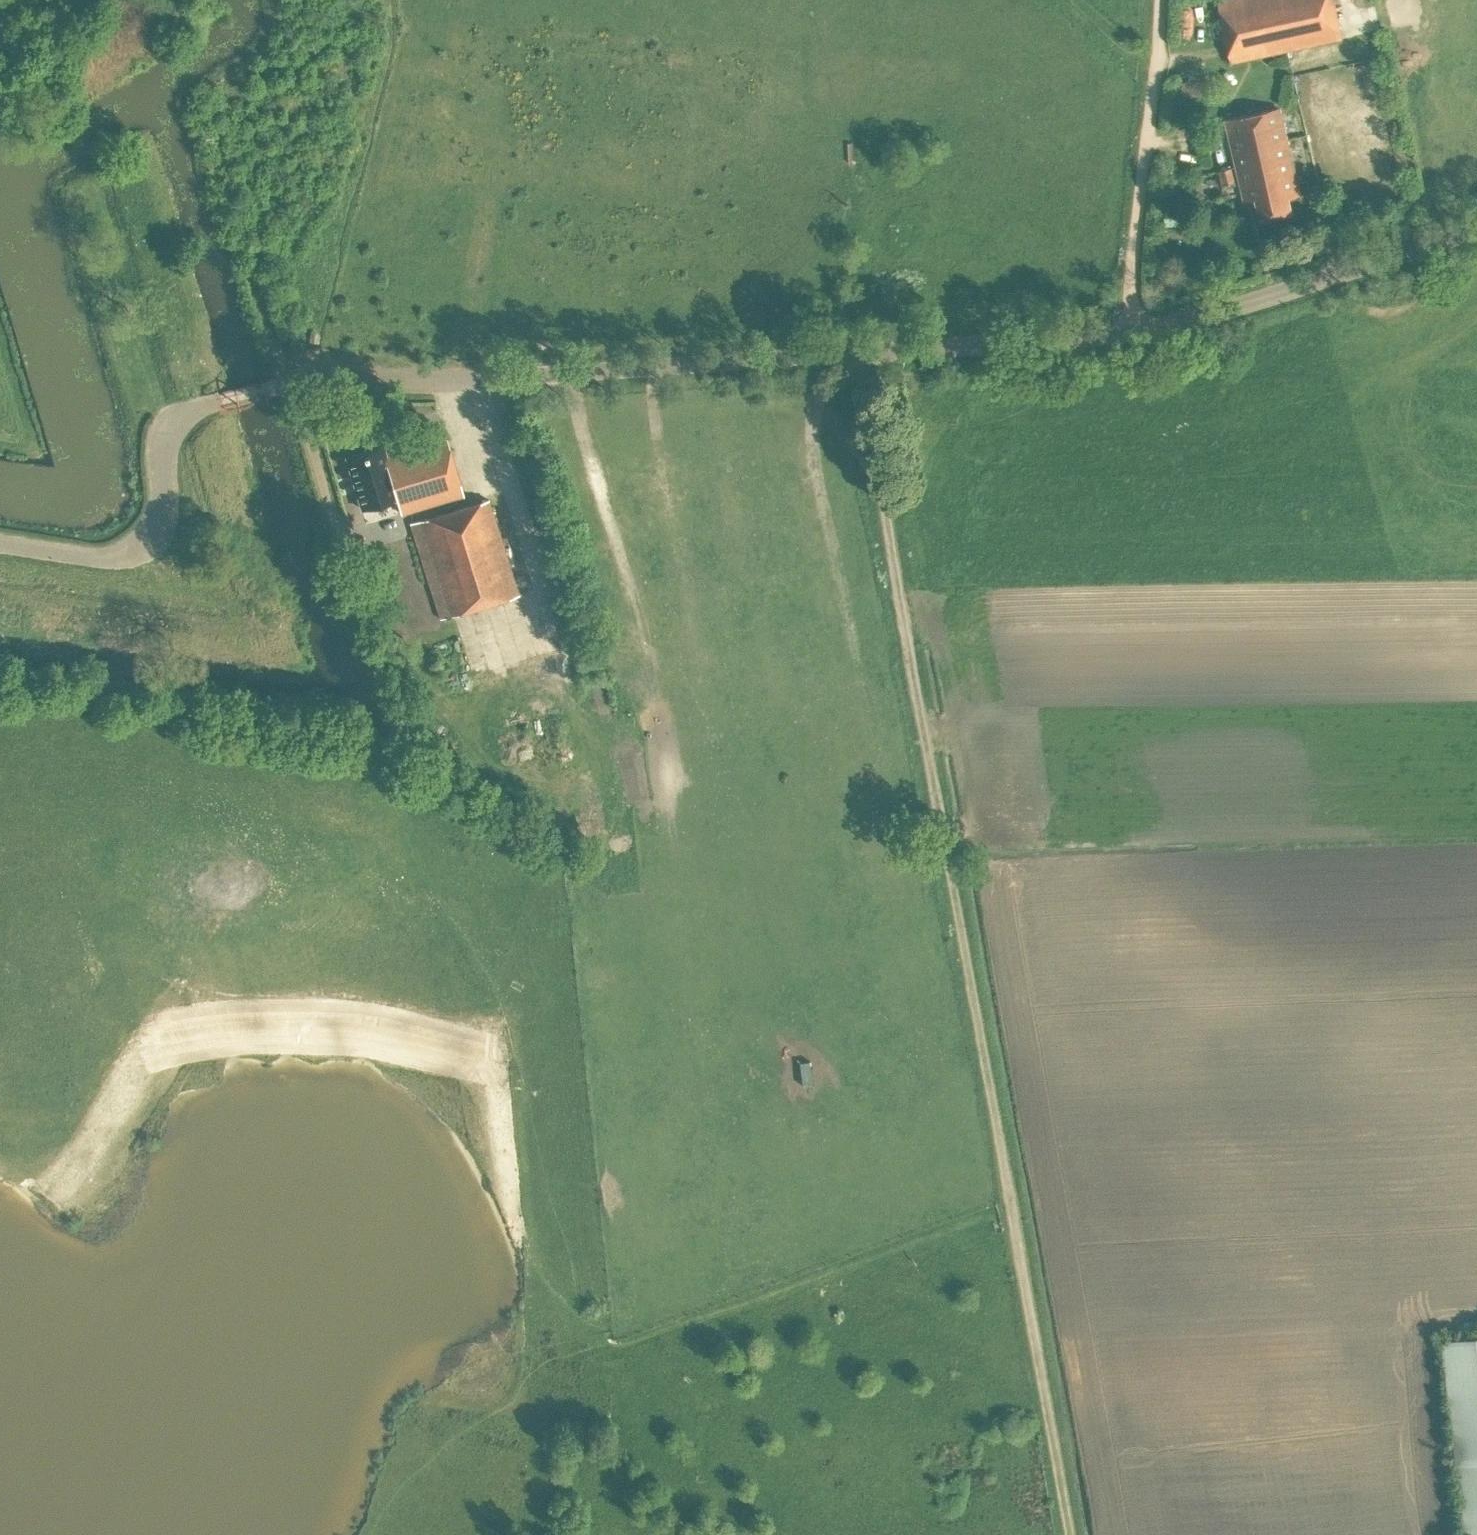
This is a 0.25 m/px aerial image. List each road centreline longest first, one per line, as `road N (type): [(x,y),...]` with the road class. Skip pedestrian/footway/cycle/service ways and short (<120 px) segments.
road 1 (residential): [(221,400),(301,379),(446,378),(1129,332)]
road 2 (track): [(858,352),(1015,1225)]
road 3 (residential): [(1129,332),(1250,302),(1476,228)]
road 4 (unclassified): [(1129,332),(1161,0)]
road 5 (residential): [(221,400),(168,427),(163,518),(146,543),(86,557),(0,544)]
road 6 (track): [(1015,1225),(1073,1534)]

